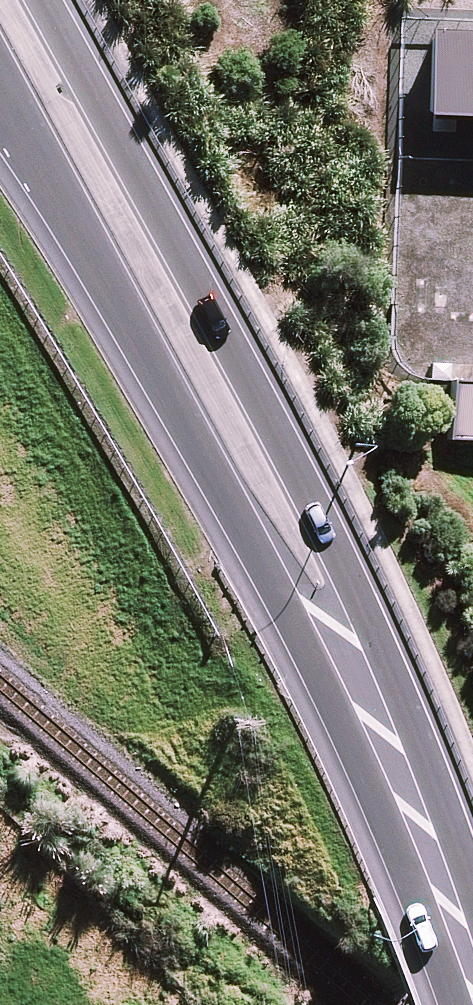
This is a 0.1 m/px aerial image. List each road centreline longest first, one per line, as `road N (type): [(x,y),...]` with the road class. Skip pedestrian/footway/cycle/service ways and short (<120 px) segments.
road 1 (secondary): [(57,0),(340,553),(386,738)]
road 2 (secondary): [(386,738),(265,555),(0,75)]
road 3 (secondary): [(472,975),(386,738)]

